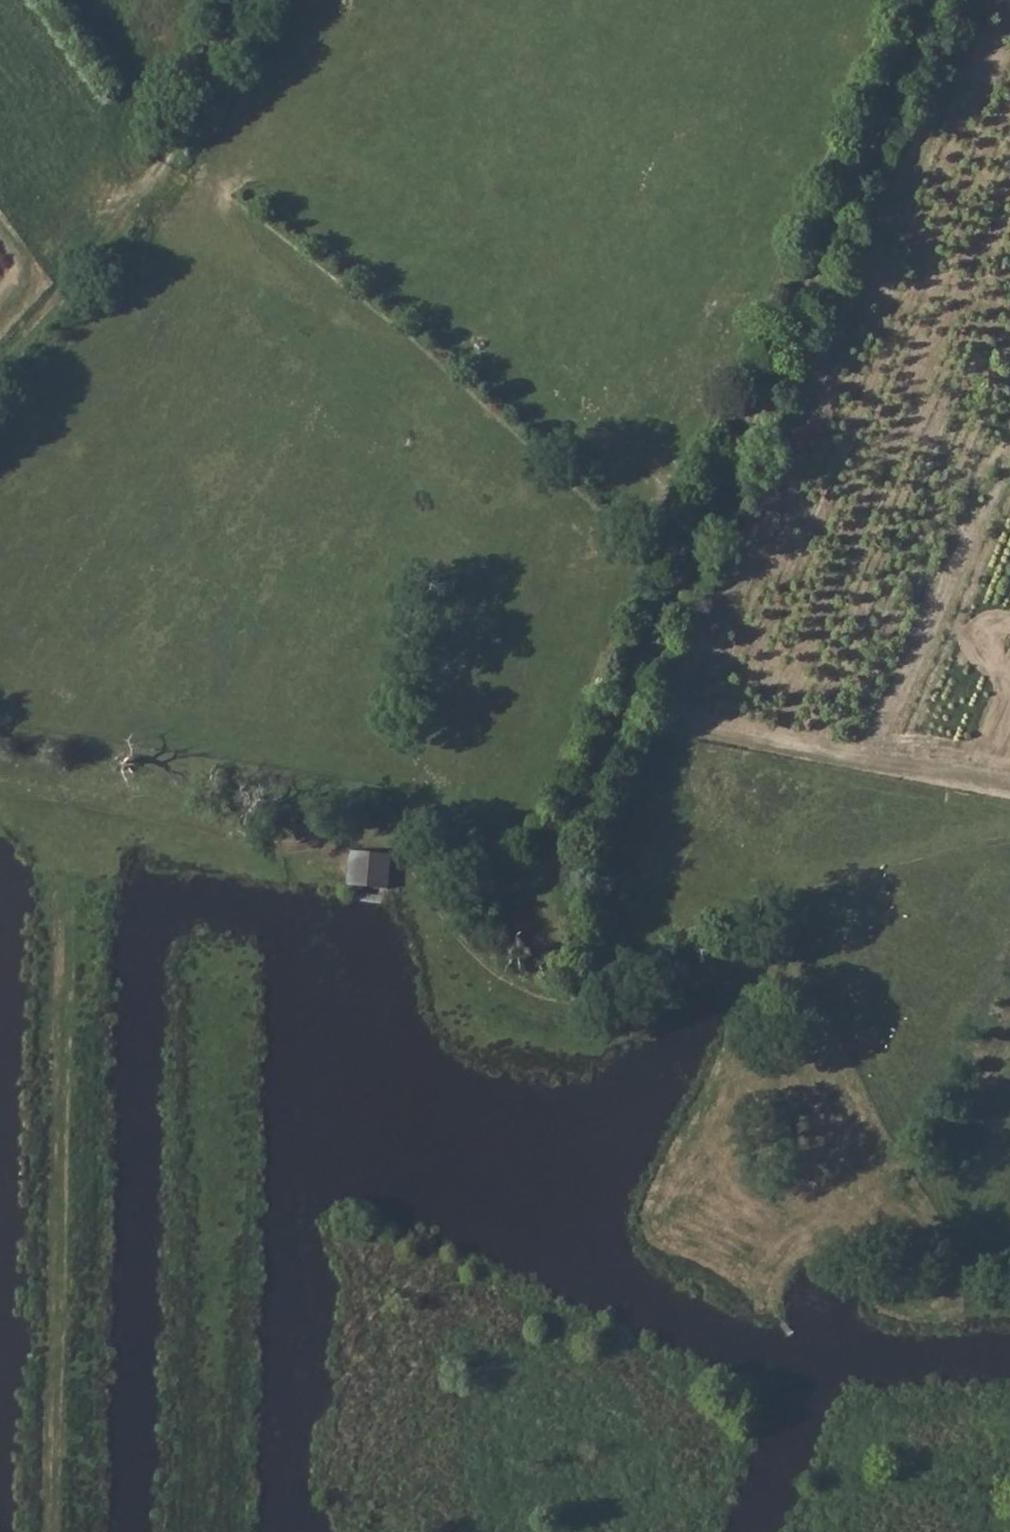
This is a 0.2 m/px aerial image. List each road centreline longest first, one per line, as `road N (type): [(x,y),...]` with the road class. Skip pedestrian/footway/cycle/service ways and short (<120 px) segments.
road 1 (track): [(565,839),(935,0)]

